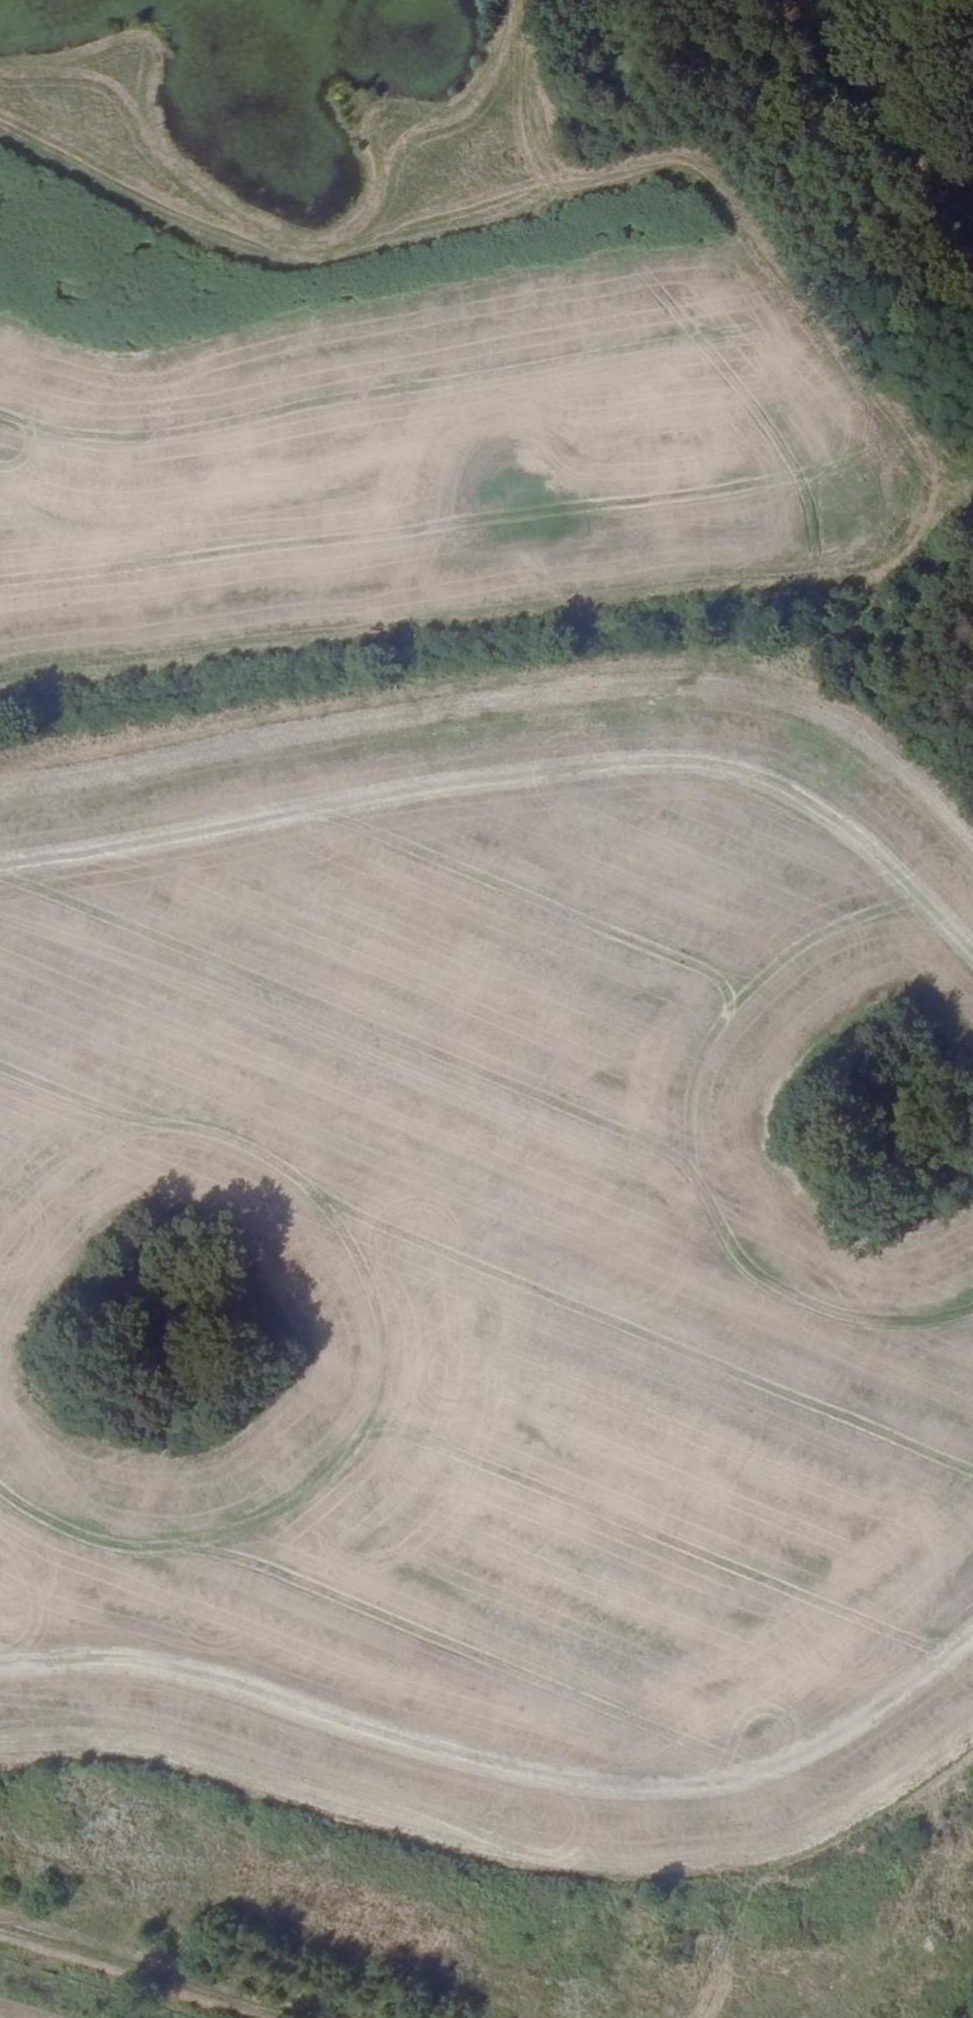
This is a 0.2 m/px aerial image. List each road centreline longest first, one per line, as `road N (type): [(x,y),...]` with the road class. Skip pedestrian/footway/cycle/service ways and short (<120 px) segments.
road 1 (track): [(0,1928),(300,2017)]
road 2 (track): [(804,0),(972,194)]

